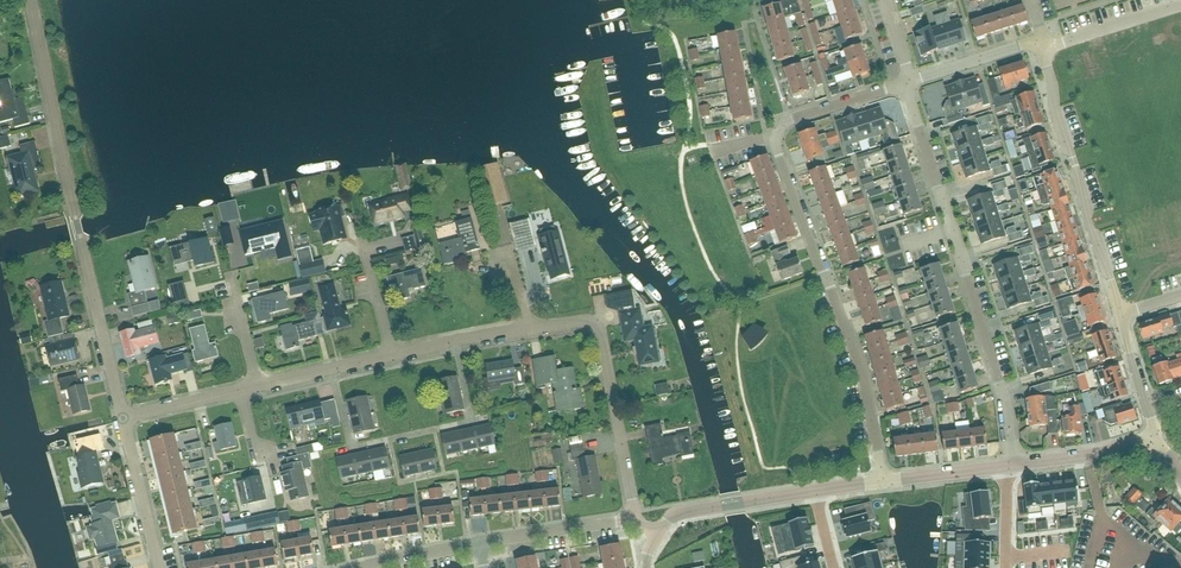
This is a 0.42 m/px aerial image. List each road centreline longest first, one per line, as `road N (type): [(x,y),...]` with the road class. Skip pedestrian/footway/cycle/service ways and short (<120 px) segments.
road 1 (residential): [(883,483),(866,388),(776,155),(776,134),(791,119),(905,84)]
road 2 (residential): [(1016,465),(993,360),(905,84)]
road 3 (residential): [(1120,313),(1038,41)]
road 4 (residential): [(635,519),(599,332),(582,322),(529,329)]
road 5 (unclassified): [(79,235),(29,0)]
road 6 (residential): [(122,417),(79,235)]
road 7 (residential): [(659,534),(677,515),(812,493)]
road 8 (residential): [(478,545),(635,519)]
road 9 (residential): [(158,567),(122,417)]
road 10 (residential): [(1038,41),(1063,43),(1180,5)]
road 11 (residential): [(390,355),(529,329)]
road 12 (residential): [(905,84),(1038,41)]
road 13 (residential): [(1016,465),(1151,441)]
road 14 (residential): [(257,386),(390,355)]
road 15 (residential): [(883,483),(1004,467)]
road 16 (residential): [(122,417),(240,390)]

